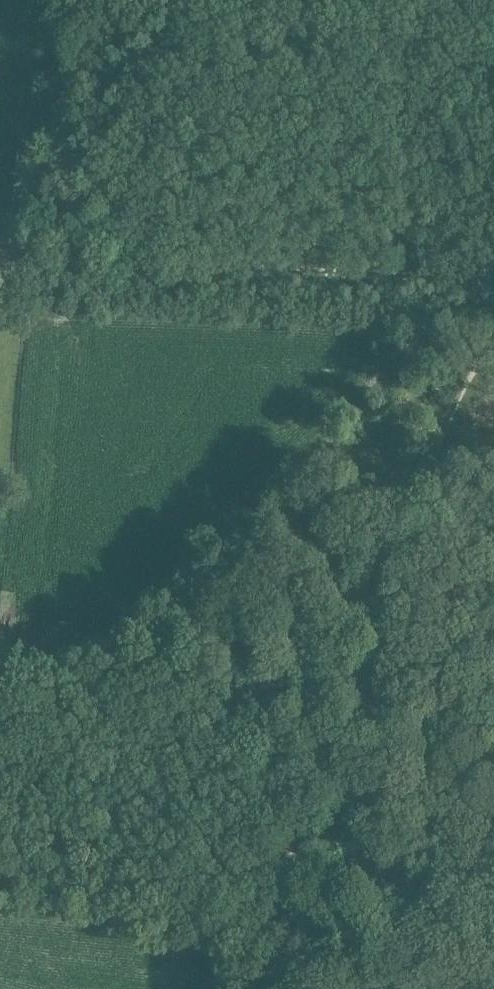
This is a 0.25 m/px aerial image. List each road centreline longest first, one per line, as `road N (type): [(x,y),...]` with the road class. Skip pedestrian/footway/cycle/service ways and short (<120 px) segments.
road 1 (track): [(493,288),(319,272),(0,273)]

